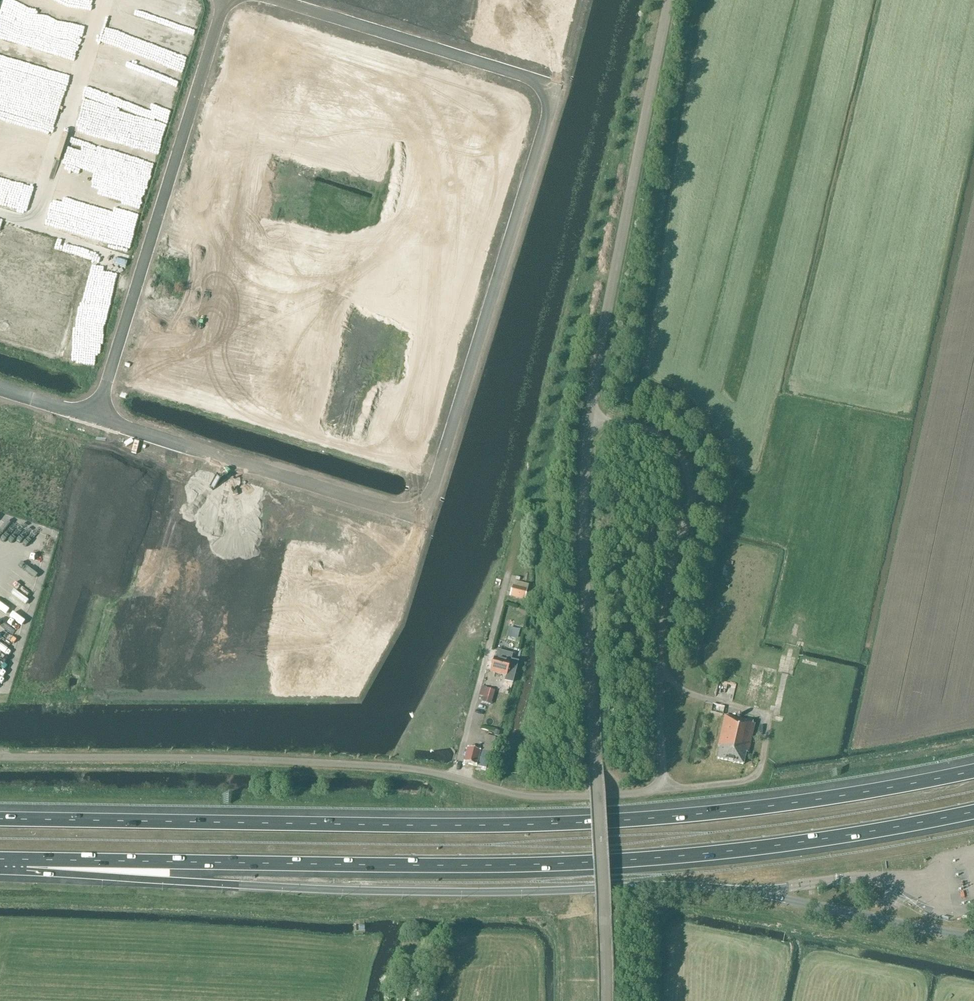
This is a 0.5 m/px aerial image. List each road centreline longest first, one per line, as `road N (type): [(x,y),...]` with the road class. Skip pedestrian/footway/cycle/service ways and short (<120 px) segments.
road 1 (unclassified): [(97,417),(396,511),(429,497),(548,105),(530,81),(271,0)]
road 2 (motorway): [(0,860),(399,868),(561,863),(829,841),(973,811)]
road 3 (motorway): [(973,770),(839,797),(562,824),(0,819)]
road 4 (motorway): [(0,862),(25,871),(390,892),(739,890)]
road 5 (unclassified): [(664,790),(530,796),(392,767),(0,758)]
road 6 (unclassified): [(606,1000),(582,525),(589,419)]
road 7 (unclassified): [(664,790),(658,670),(688,474),(662,436),(589,419)]
road 8 (unclassified): [(224,0),(97,417)]
road 9 (unclassified): [(668,0),(589,419)]

